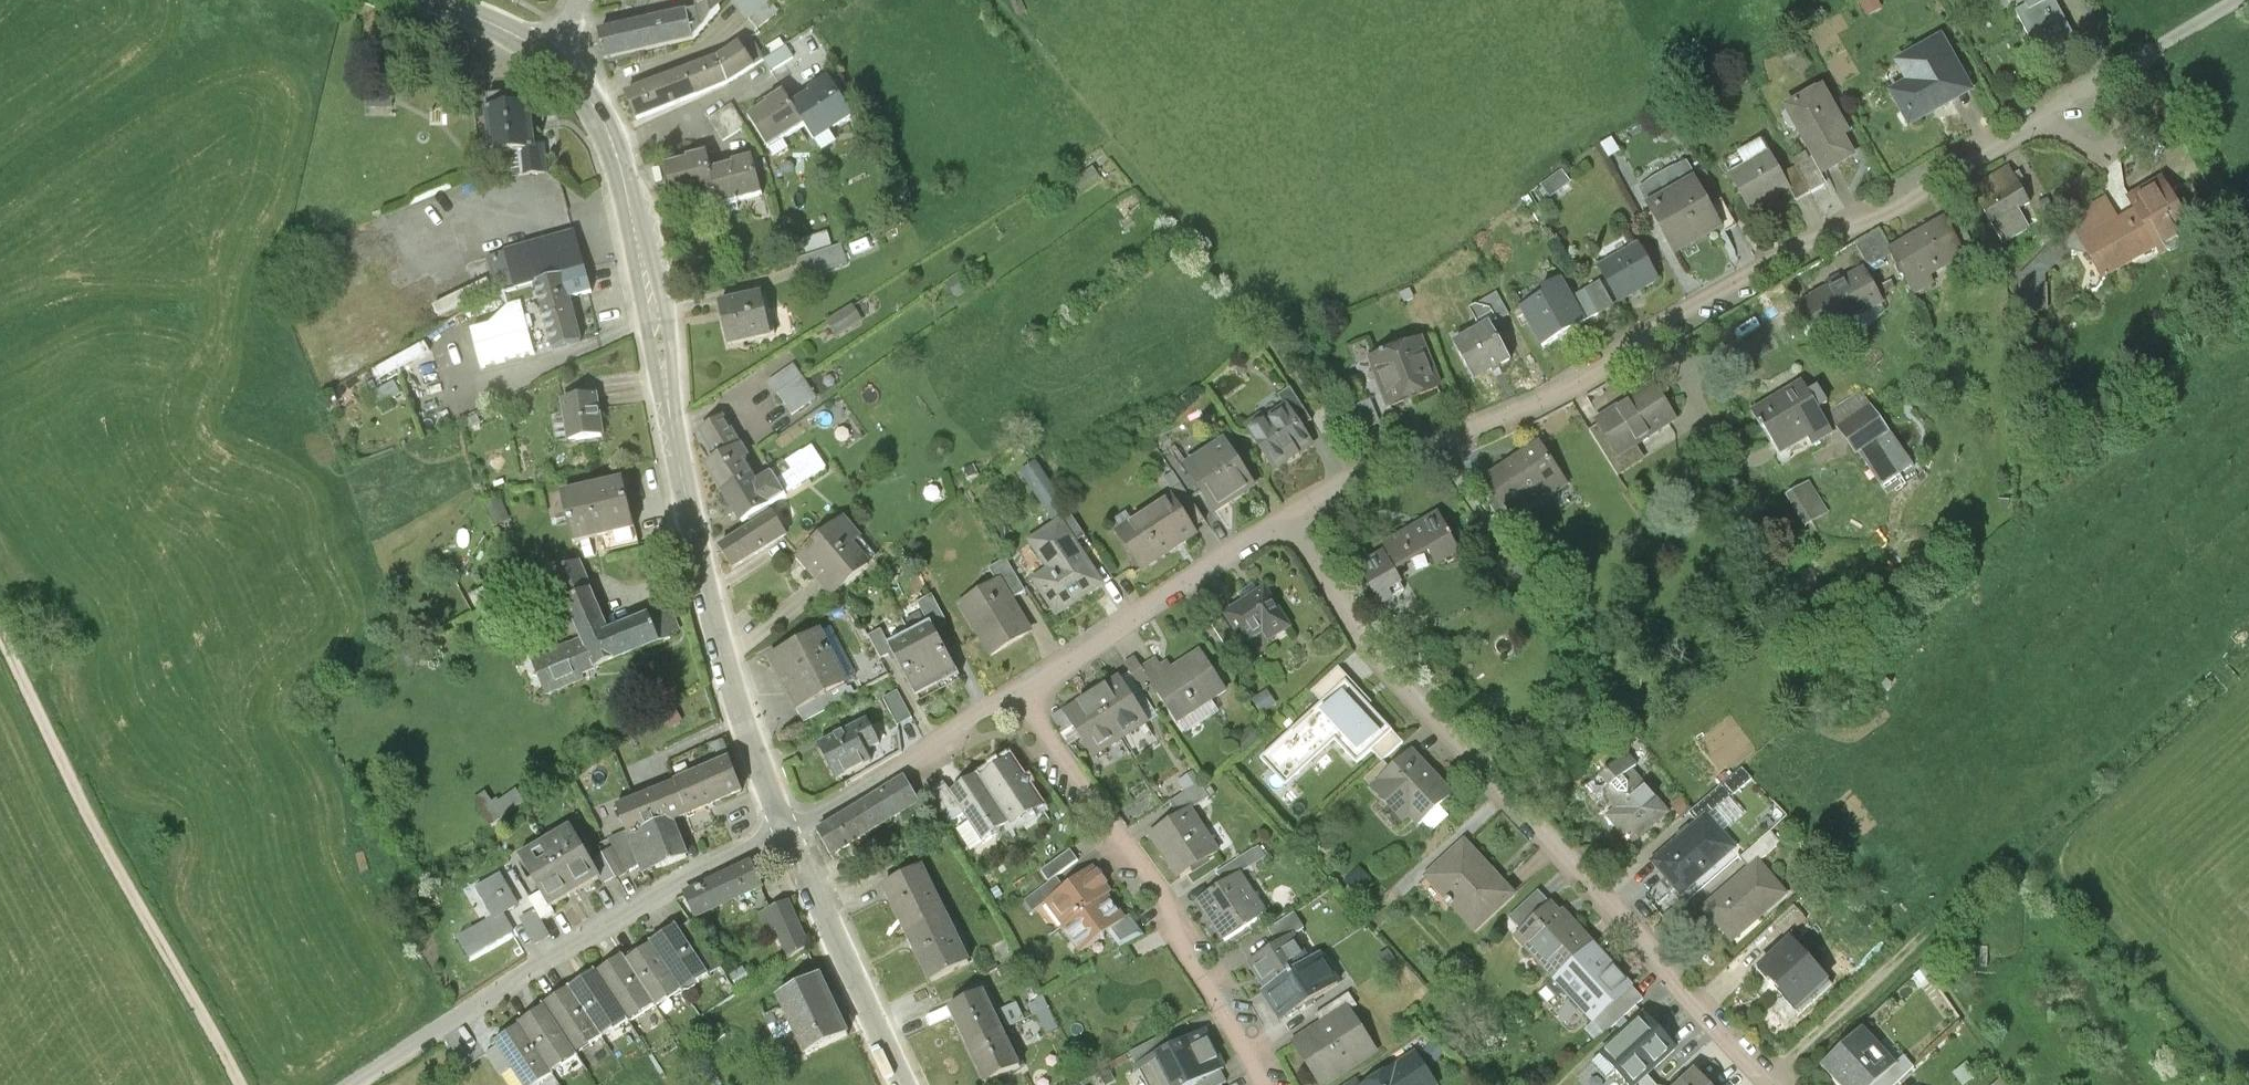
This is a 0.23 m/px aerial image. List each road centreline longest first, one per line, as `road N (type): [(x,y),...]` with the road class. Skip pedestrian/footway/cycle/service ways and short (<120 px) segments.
road 1 (residential): [(2246,0),(1531,408),(1405,454),(1284,518)]
road 2 (secondary): [(561,65),(598,111),(624,177),(707,596),(788,836)]
road 3 (residential): [(1284,518),(1385,677),(1766,1084)]
road 4 (residential): [(788,836),(675,887),(554,956),(353,1084)]
road 5 (track): [(236,1084),(0,650)]
road 6 (residential): [(1020,693),(1209,974),(1269,1084)]
road 7 (secondary): [(788,836),(903,1084)]
road 8 (residential): [(788,836),(1020,693)]
road 9 (residential): [(1020,693),(1242,545)]
road 10 (track): [(1764,1082),(1914,952),(1919,939)]
road 11 (secondary): [(441,0),(521,36),(561,65)]

